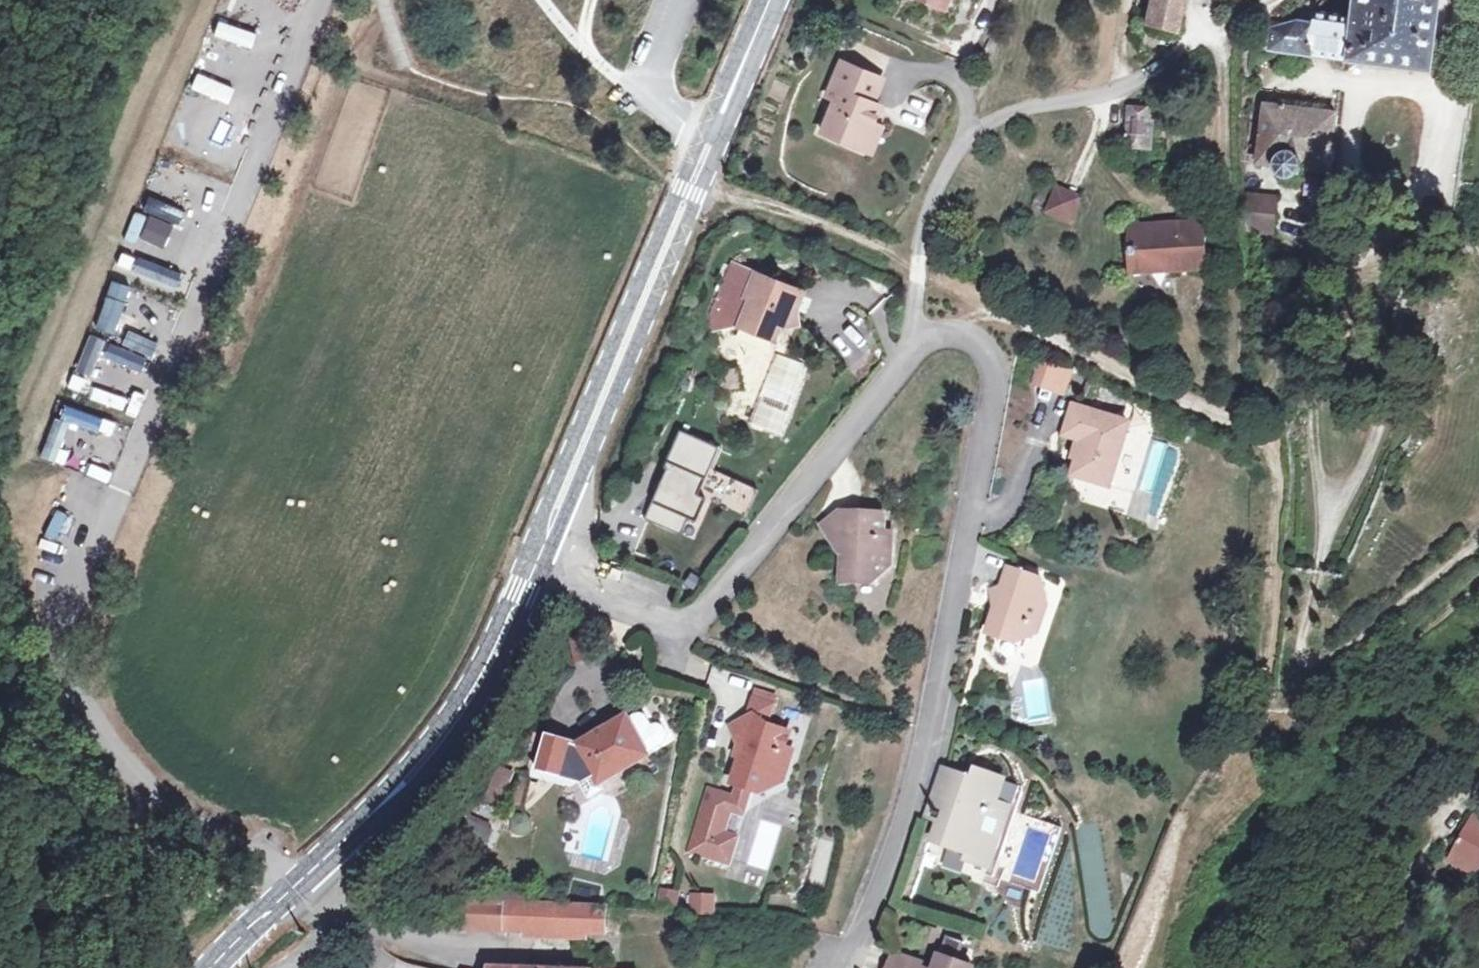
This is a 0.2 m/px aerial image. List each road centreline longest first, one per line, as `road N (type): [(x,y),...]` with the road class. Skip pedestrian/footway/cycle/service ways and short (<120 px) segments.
road 1 (residential): [(534,568),(592,597),(670,620),(695,619),(908,348),(937,331),(984,344),(995,362),(994,388),(930,745),(849,961)]
road 2 (track): [(908,348),(926,215),(965,135),(1035,99),(1094,95),(1134,80),(1218,33),(1226,50),(1233,221),(1235,423)]
road 3 (track): [(706,199),(732,197),(815,228),(1248,429),(1279,476),(1261,696)]
road 4 (secondary): [(534,568),(769,0)]
road 5 (secondary): [(305,879),(412,773),(452,721),(495,655),(534,568)]
road 6 (track): [(249,931),(71,782),(0,659)]
road 7 (track): [(1261,696),(1283,697),(1449,572),(1478,540)]
road 8 (track): [(1073,186),(1117,86),(1129,0)]
road 9 (secondary): [(214,967),(305,879)]

